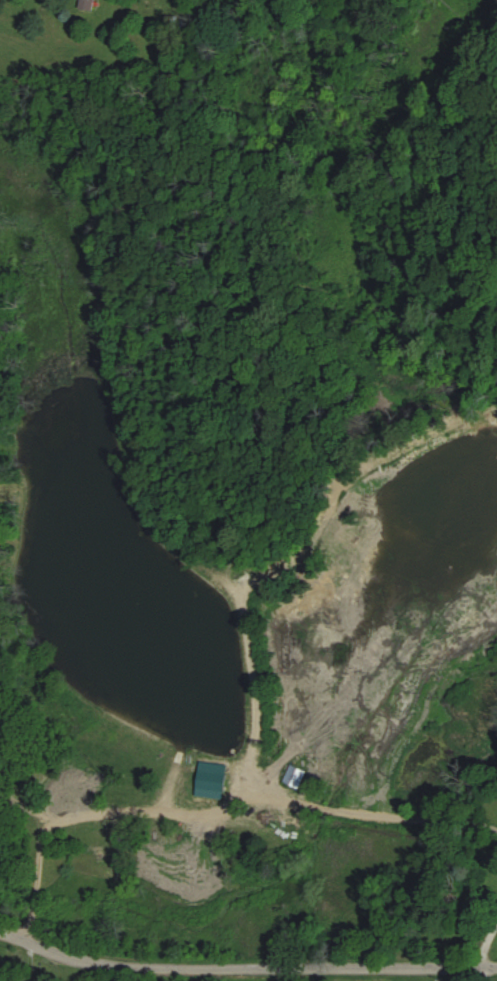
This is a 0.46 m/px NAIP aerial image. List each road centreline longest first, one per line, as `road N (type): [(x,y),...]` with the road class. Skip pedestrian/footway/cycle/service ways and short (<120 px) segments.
road 1 (residential): [(496,966),(127,966),(0,933)]

